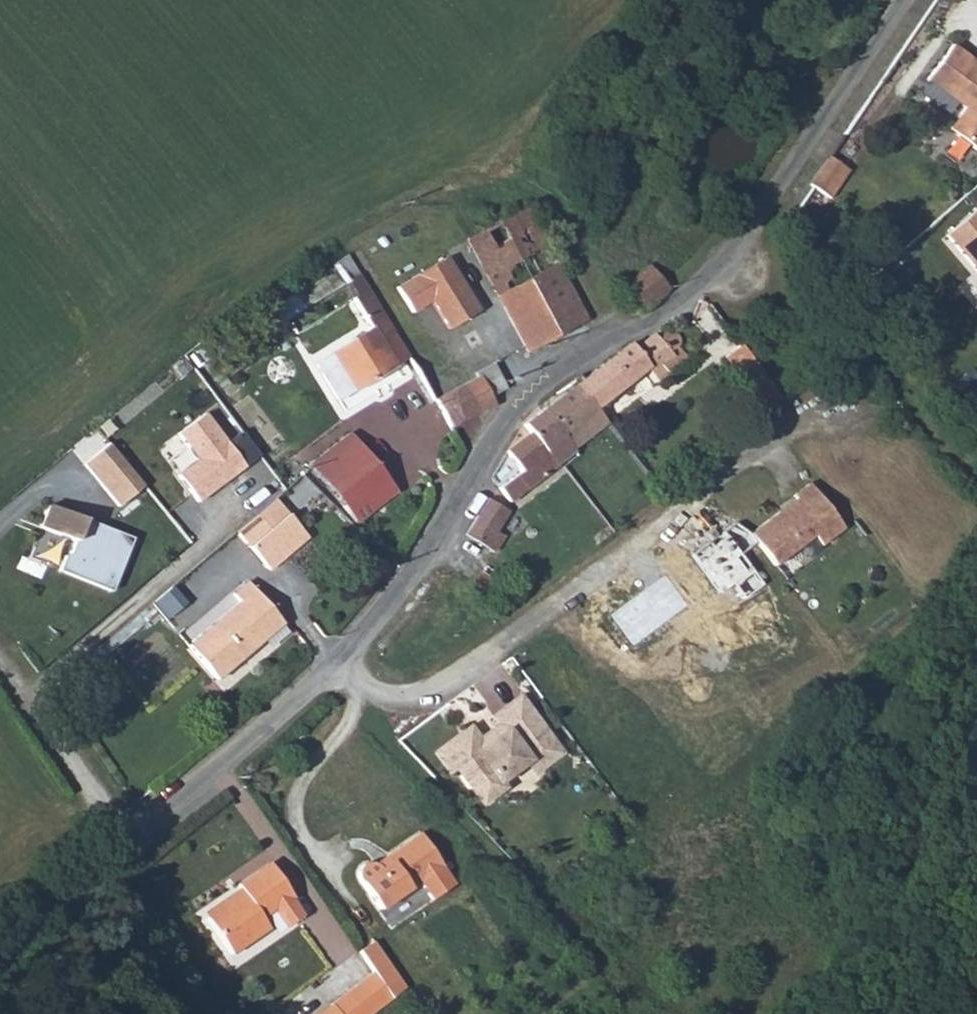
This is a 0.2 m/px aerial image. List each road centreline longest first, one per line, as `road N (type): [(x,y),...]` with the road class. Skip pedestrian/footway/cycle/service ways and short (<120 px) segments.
road 1 (unclassified): [(904,0),(800,151),(690,290),(538,386),(337,663)]
road 2 (unclassified): [(848,424),(803,427),(423,699),(393,702),(370,694),(337,663)]
road 3 (unclassified): [(337,663),(0,952)]

